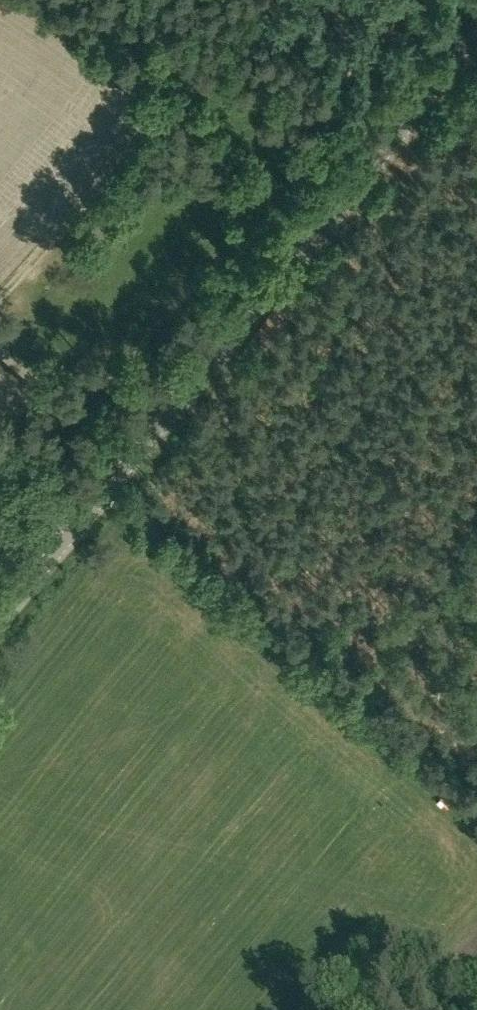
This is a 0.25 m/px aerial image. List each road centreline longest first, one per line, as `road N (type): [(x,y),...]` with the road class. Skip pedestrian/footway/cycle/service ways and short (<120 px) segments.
road 1 (tertiary): [(0,619),(476,39)]
road 2 (track): [(476,807),(113,500)]
road 3 (track): [(0,298),(138,145),(149,118),(147,95),(118,60),(24,0)]

